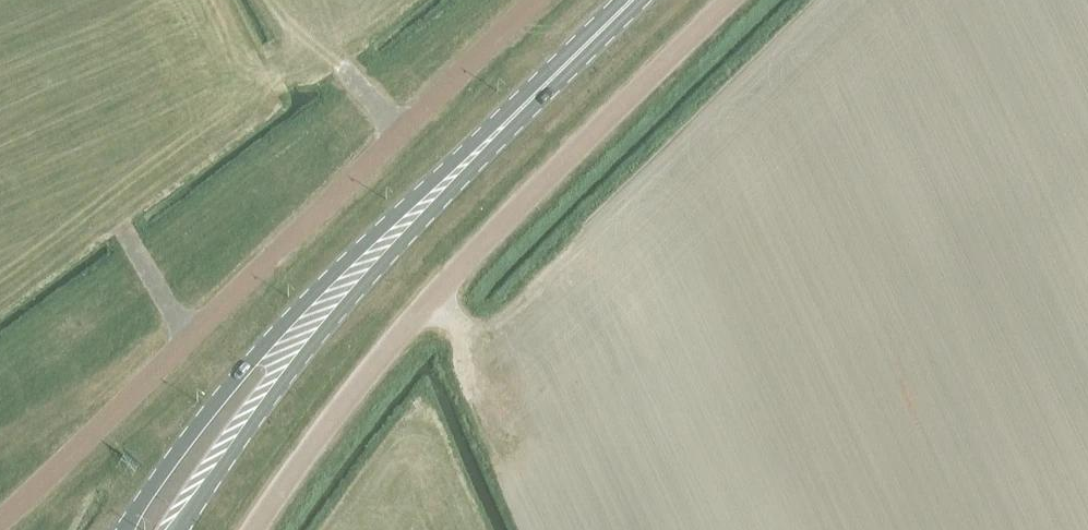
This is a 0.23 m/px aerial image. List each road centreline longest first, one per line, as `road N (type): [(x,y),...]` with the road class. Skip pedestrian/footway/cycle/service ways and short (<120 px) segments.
road 1 (unclassified): [(0,521),(537,0)]
road 2 (unclassified): [(258,529),(303,456),(406,329),(731,0)]
road 3 (primary): [(529,100),(391,218),(277,334),(217,401),(125,529)]
road 4 (primary): [(178,529),(311,343),(508,134),(529,100)]
road 5 (primary): [(529,100),(630,0)]

